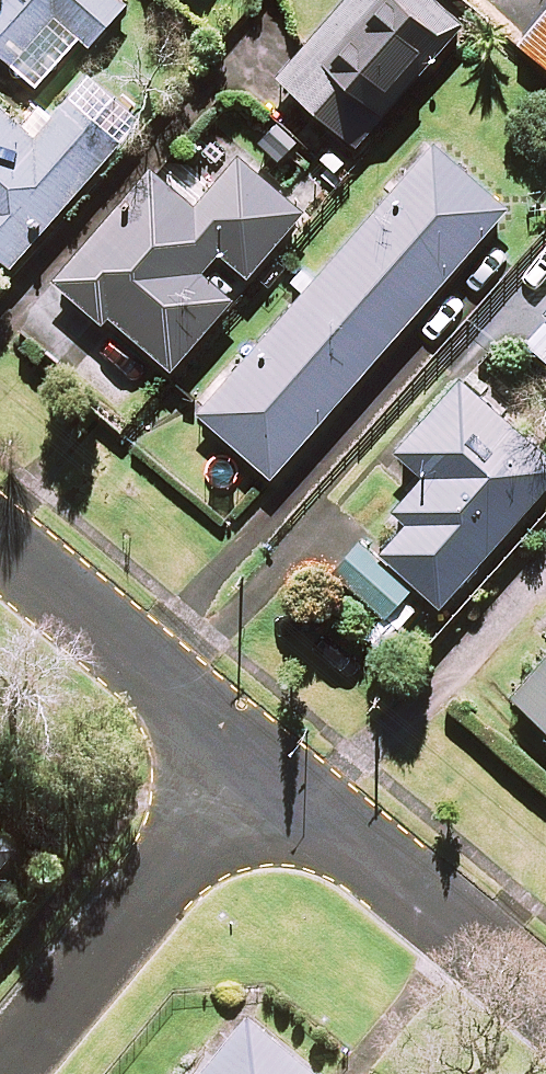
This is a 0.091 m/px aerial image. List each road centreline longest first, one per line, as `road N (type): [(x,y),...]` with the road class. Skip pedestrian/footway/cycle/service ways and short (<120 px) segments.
road 1 (residential): [(5,1073),(253,775)]
road 2 (residential): [(545,1011),(253,775)]
road 3 (residential): [(253,775),(0,557)]

